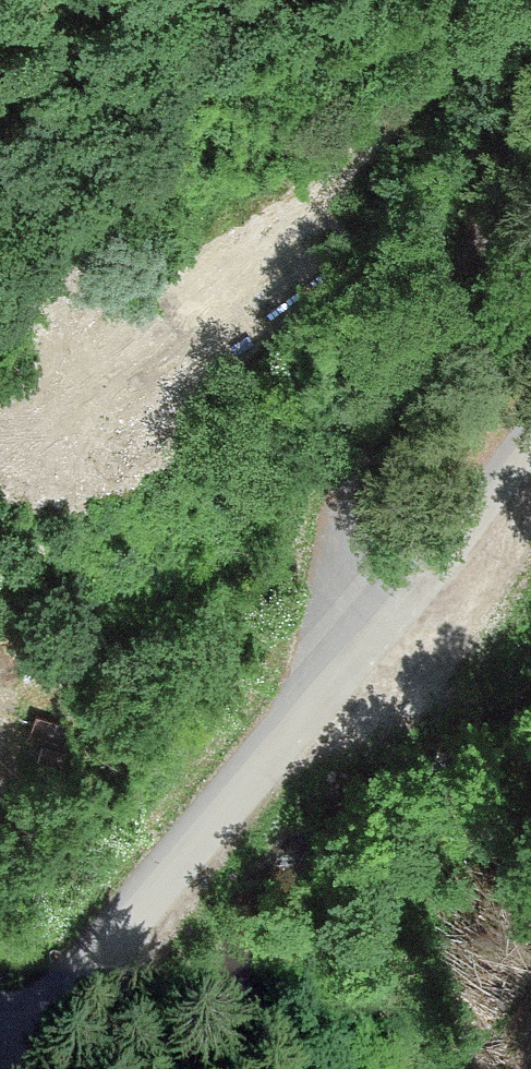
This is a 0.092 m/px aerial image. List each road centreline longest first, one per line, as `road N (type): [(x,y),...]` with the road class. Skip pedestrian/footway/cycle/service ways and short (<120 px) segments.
road 1 (track): [(530,123),(488,248),(348,487),(340,537),(348,582),(378,624),(2,1054)]
road 2 (unclassified): [(530,434),(378,624)]

